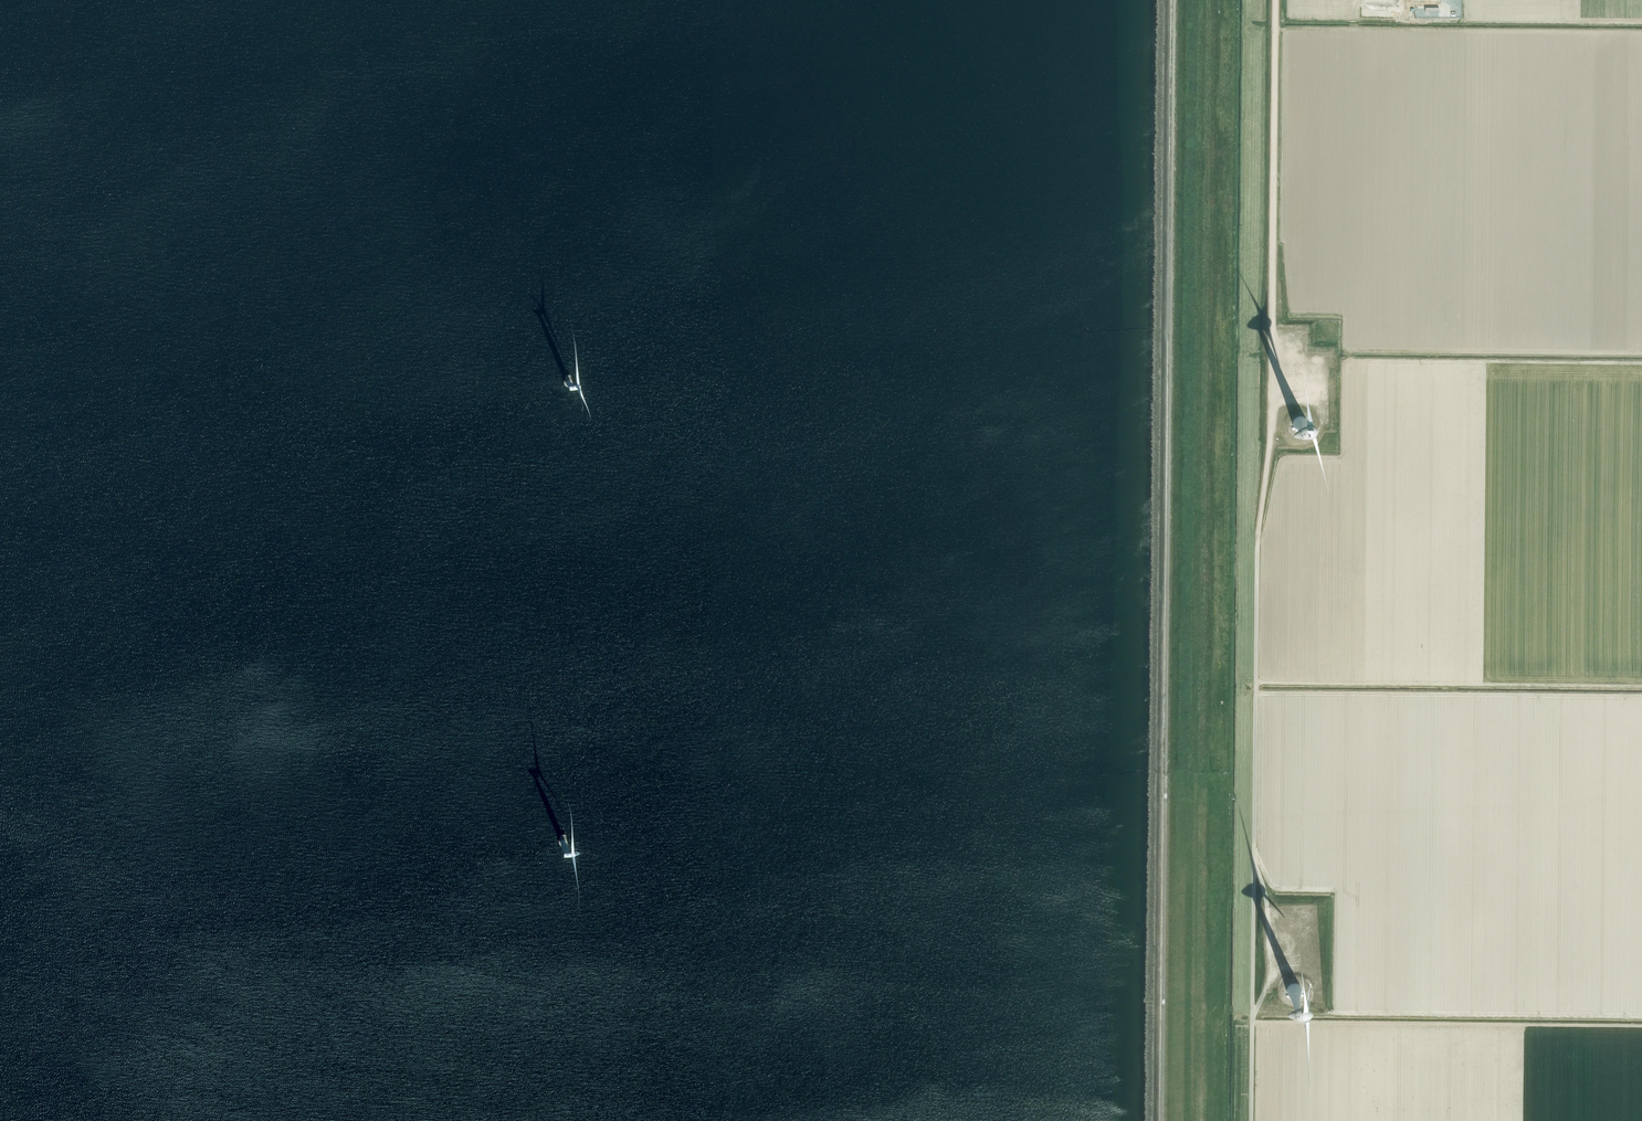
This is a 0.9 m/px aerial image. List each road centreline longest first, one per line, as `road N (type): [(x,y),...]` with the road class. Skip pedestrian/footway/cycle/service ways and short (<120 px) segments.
road 1 (unclassified): [(1162,1120),(1174,0)]

